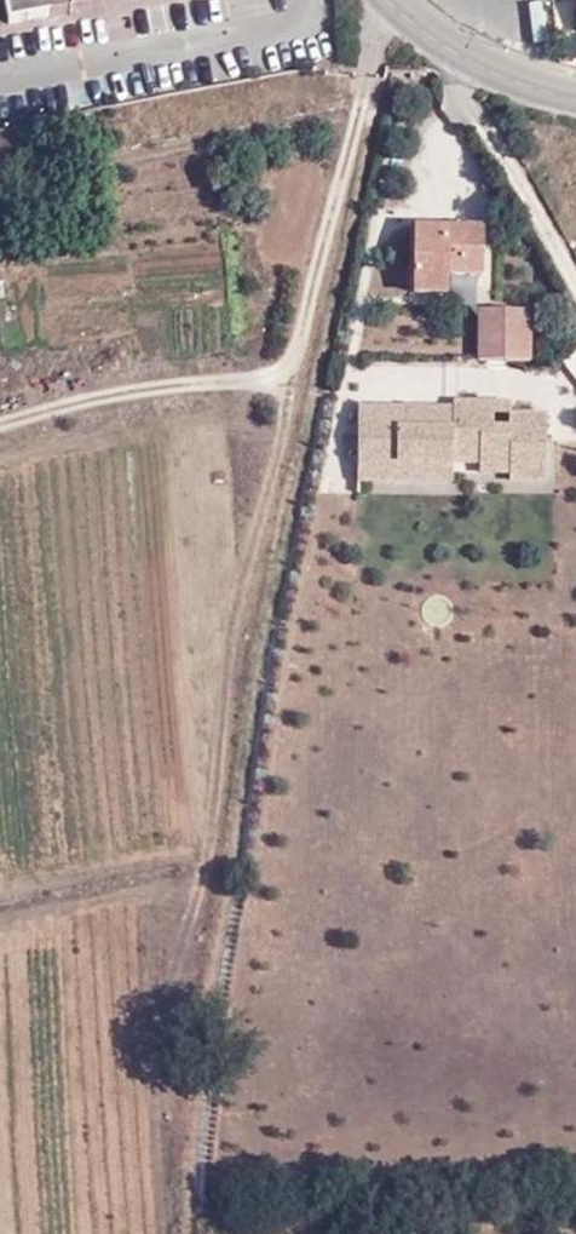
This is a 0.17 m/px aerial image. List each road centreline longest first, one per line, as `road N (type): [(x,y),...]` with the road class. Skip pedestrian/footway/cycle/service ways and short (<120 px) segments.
road 1 (unclassified): [(393,0),(428,35),(546,89),(575,93)]

